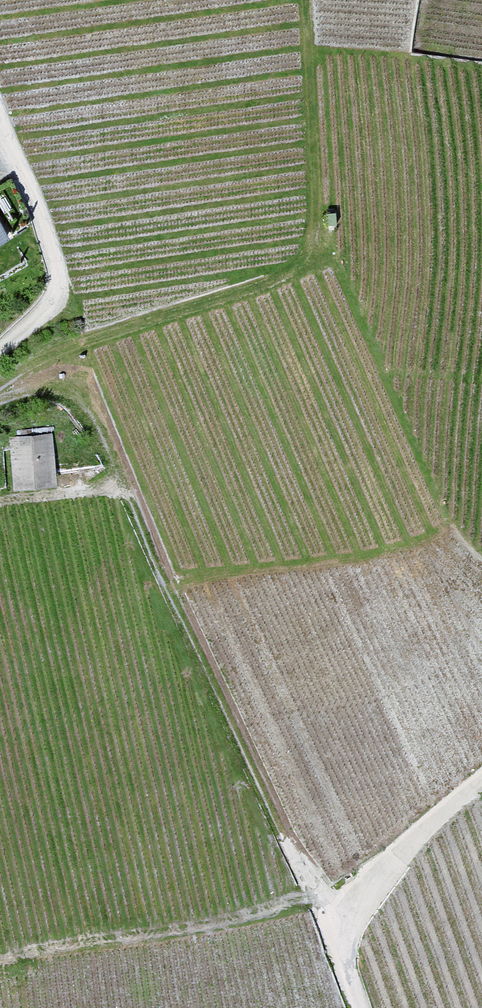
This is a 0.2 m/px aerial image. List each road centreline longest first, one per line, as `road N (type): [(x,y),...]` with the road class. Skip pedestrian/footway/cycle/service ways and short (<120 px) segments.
road 1 (track): [(337,933),(90,417),(67,400),(0,407)]
road 2 (track): [(360,1007),(337,933),(481,777)]
road 3 (track): [(0,351),(59,298),(41,211),(0,122)]

